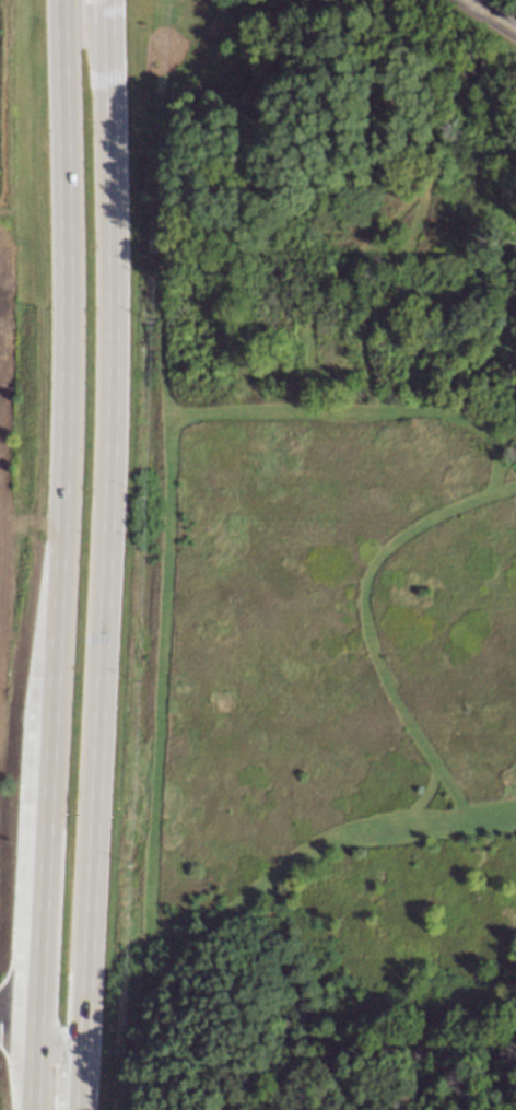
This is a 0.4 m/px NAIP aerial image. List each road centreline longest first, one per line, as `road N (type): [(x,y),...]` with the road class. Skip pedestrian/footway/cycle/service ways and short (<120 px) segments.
road 1 (primary): [(78,1109),(119,447),(106,0)]
road 2 (primary): [(59,0),(62,449),(31,1109)]

